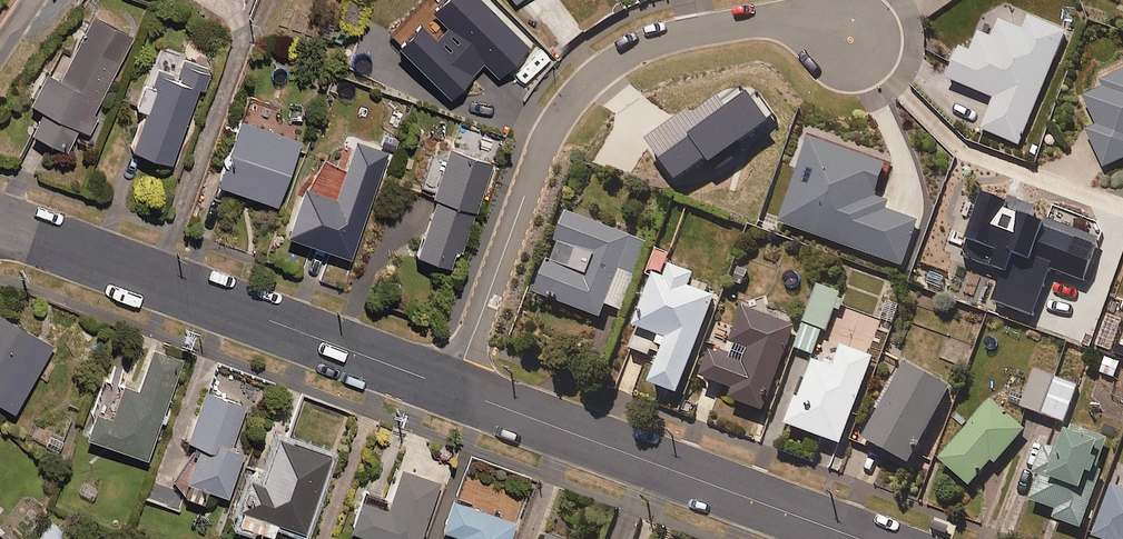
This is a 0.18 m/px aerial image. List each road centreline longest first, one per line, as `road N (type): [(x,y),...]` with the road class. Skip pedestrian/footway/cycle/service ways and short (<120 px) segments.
road 1 (residential): [(853,41),(746,27),(623,53),(587,85),(548,144),(452,388)]
road 2 (tertiary): [(0,224),(452,388)]
road 3 (tertiary): [(452,388),(861,538)]

